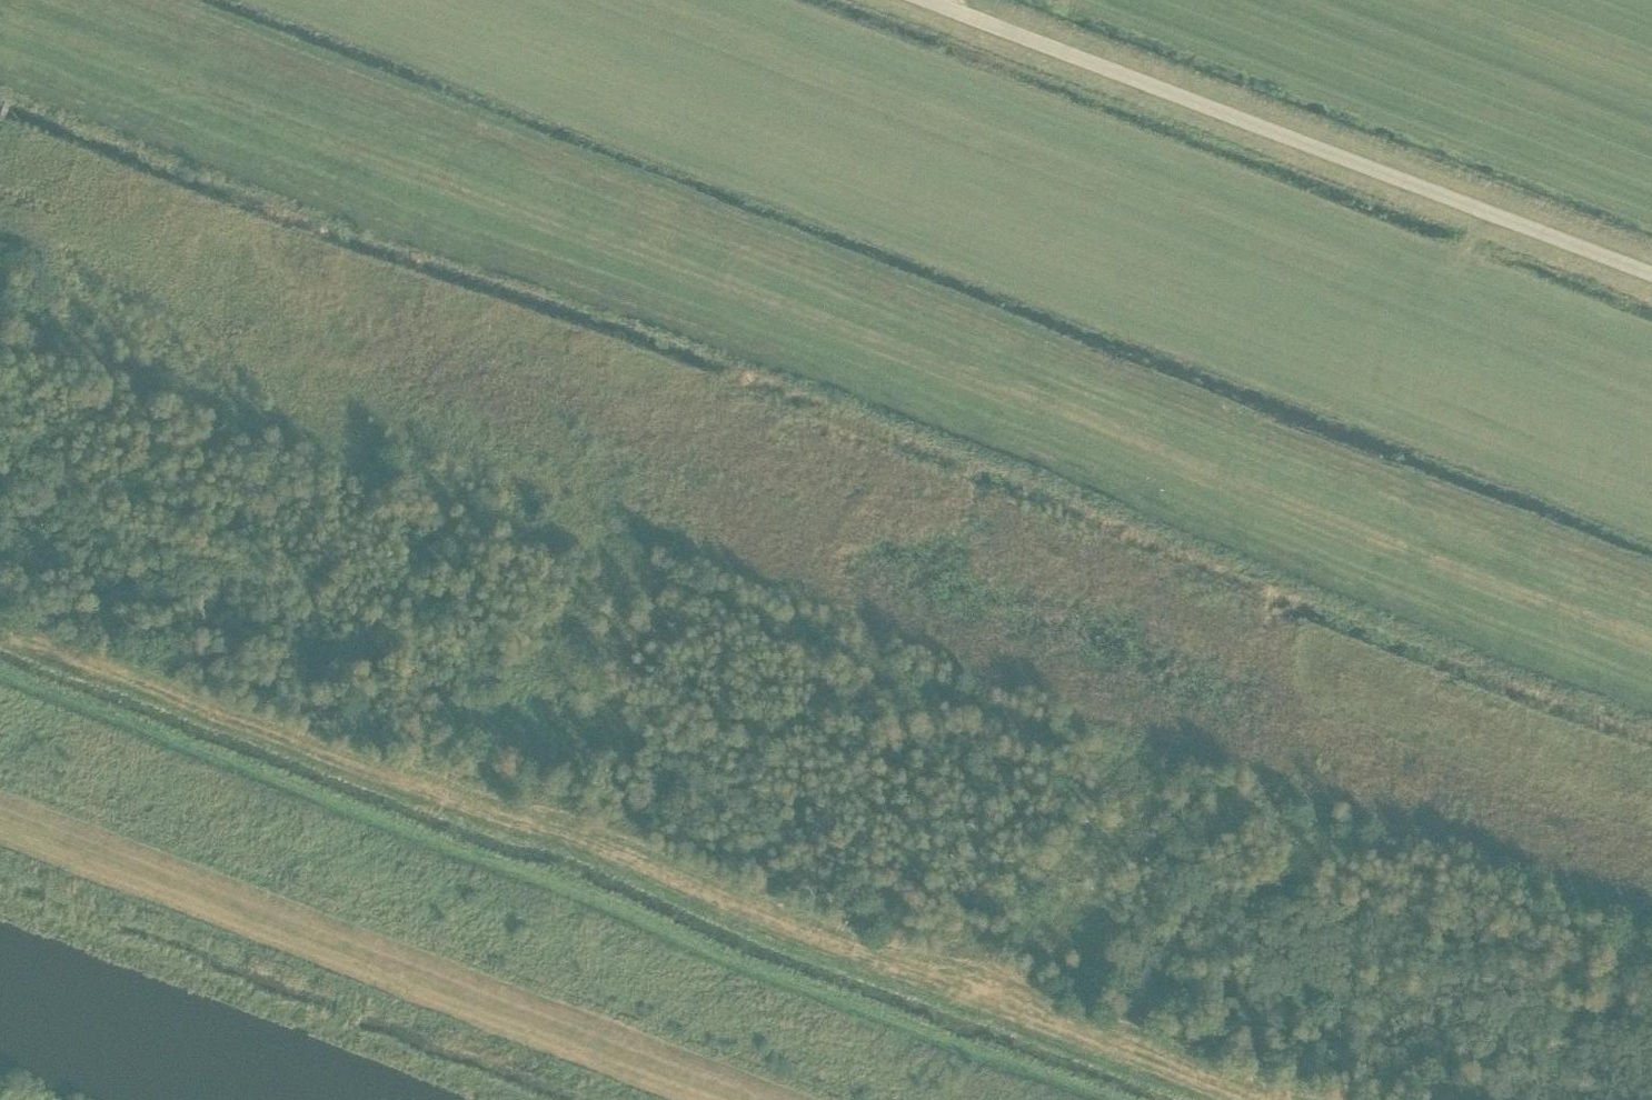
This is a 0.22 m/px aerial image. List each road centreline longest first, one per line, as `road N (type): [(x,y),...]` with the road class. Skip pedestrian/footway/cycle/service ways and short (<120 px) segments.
road 1 (unclassified): [(1651,277),(916,0)]

